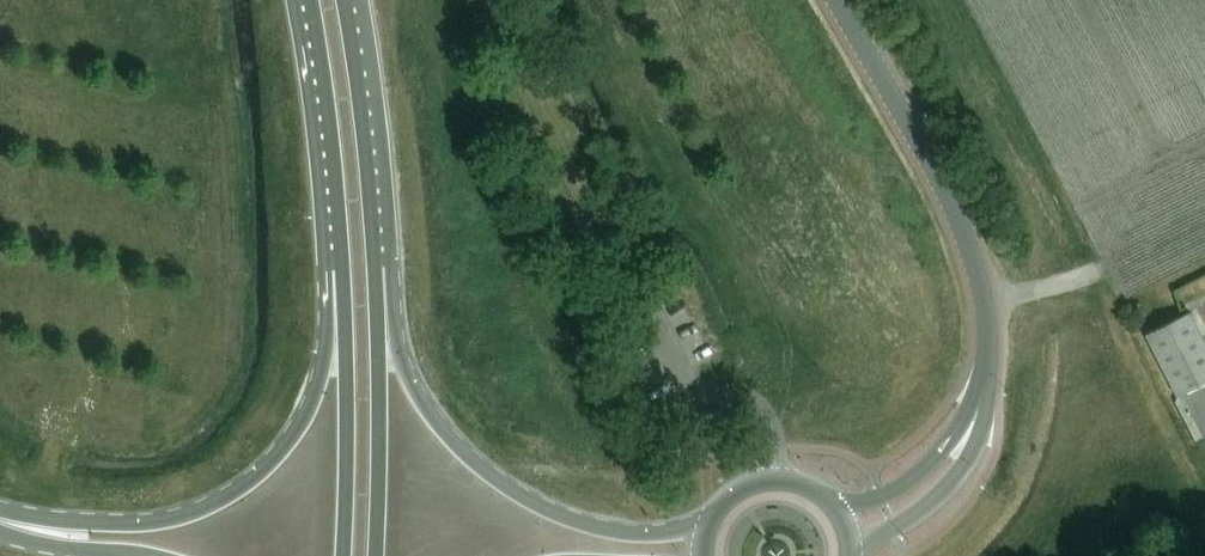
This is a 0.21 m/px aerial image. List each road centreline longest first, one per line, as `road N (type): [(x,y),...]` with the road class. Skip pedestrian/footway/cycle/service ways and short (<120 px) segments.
road 1 (primary): [(846,529),(945,470),(971,430),(989,351),(964,234),(836,0)]
road 2 (trunk): [(343,272),(311,403),(284,447),(250,482),(200,511),(144,524),(0,511)]
road 3 (trunk): [(708,524),(638,533),(582,523),(478,464),(410,379),(376,270)]
road 4 (trunk): [(377,555),(376,270)]
road 5 (trunk): [(343,272),(343,555)]
road 6 (trunk): [(311,0),(343,272)]
road 7 (trunk): [(376,270),(343,0)]
road 8 (primary): [(846,529),(820,494),(778,480),(729,497),(708,524)]
road 9 (trunk): [(0,528),(56,548),(143,555)]

